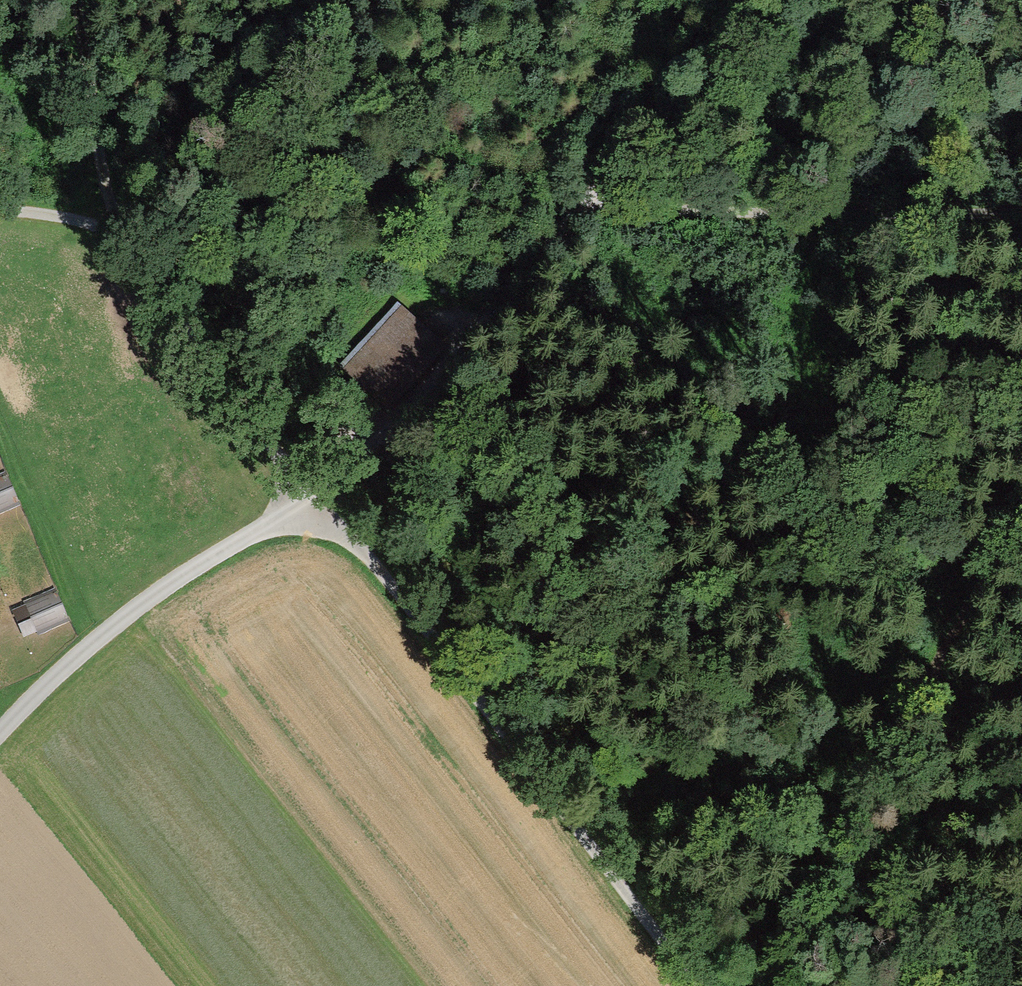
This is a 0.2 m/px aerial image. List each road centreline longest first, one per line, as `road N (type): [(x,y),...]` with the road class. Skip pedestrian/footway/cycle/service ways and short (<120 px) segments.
road 1 (track): [(741,0),(613,174),(312,506)]
road 2 (track): [(312,506),(362,549),(699,985)]
road 3 (track): [(781,985),(828,832),(1021,496)]
road 4 (track): [(0,210),(126,226),(312,506)]
road 5 (track): [(613,174),(1021,202)]
road 6 (unclassified): [(0,730),(77,654),(182,574),(312,506)]
road 7 (track): [(126,226),(91,0)]

